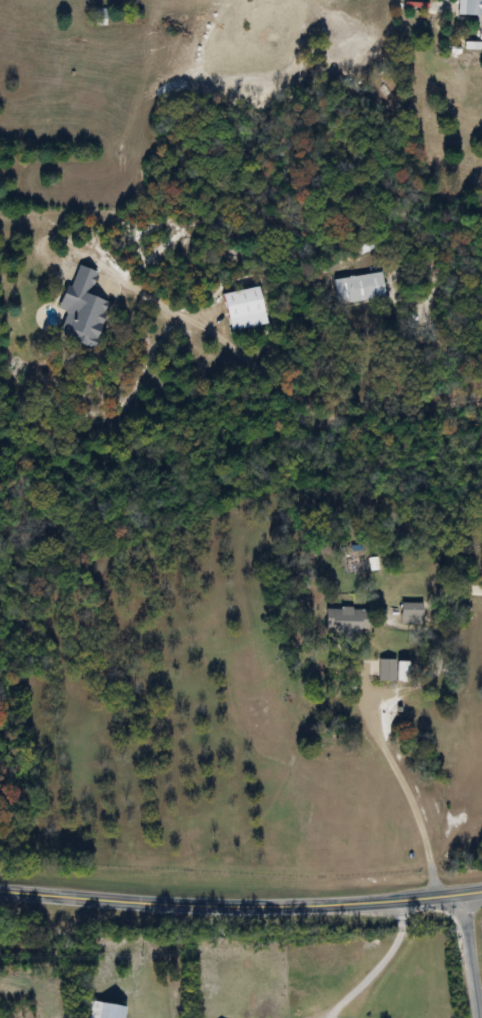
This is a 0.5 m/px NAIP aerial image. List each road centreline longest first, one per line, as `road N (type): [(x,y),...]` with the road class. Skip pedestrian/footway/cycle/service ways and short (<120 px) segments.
road 1 (secondary): [(0,891),(194,907),(481,892)]
road 2 (residential): [(480,1017),(462,895)]

